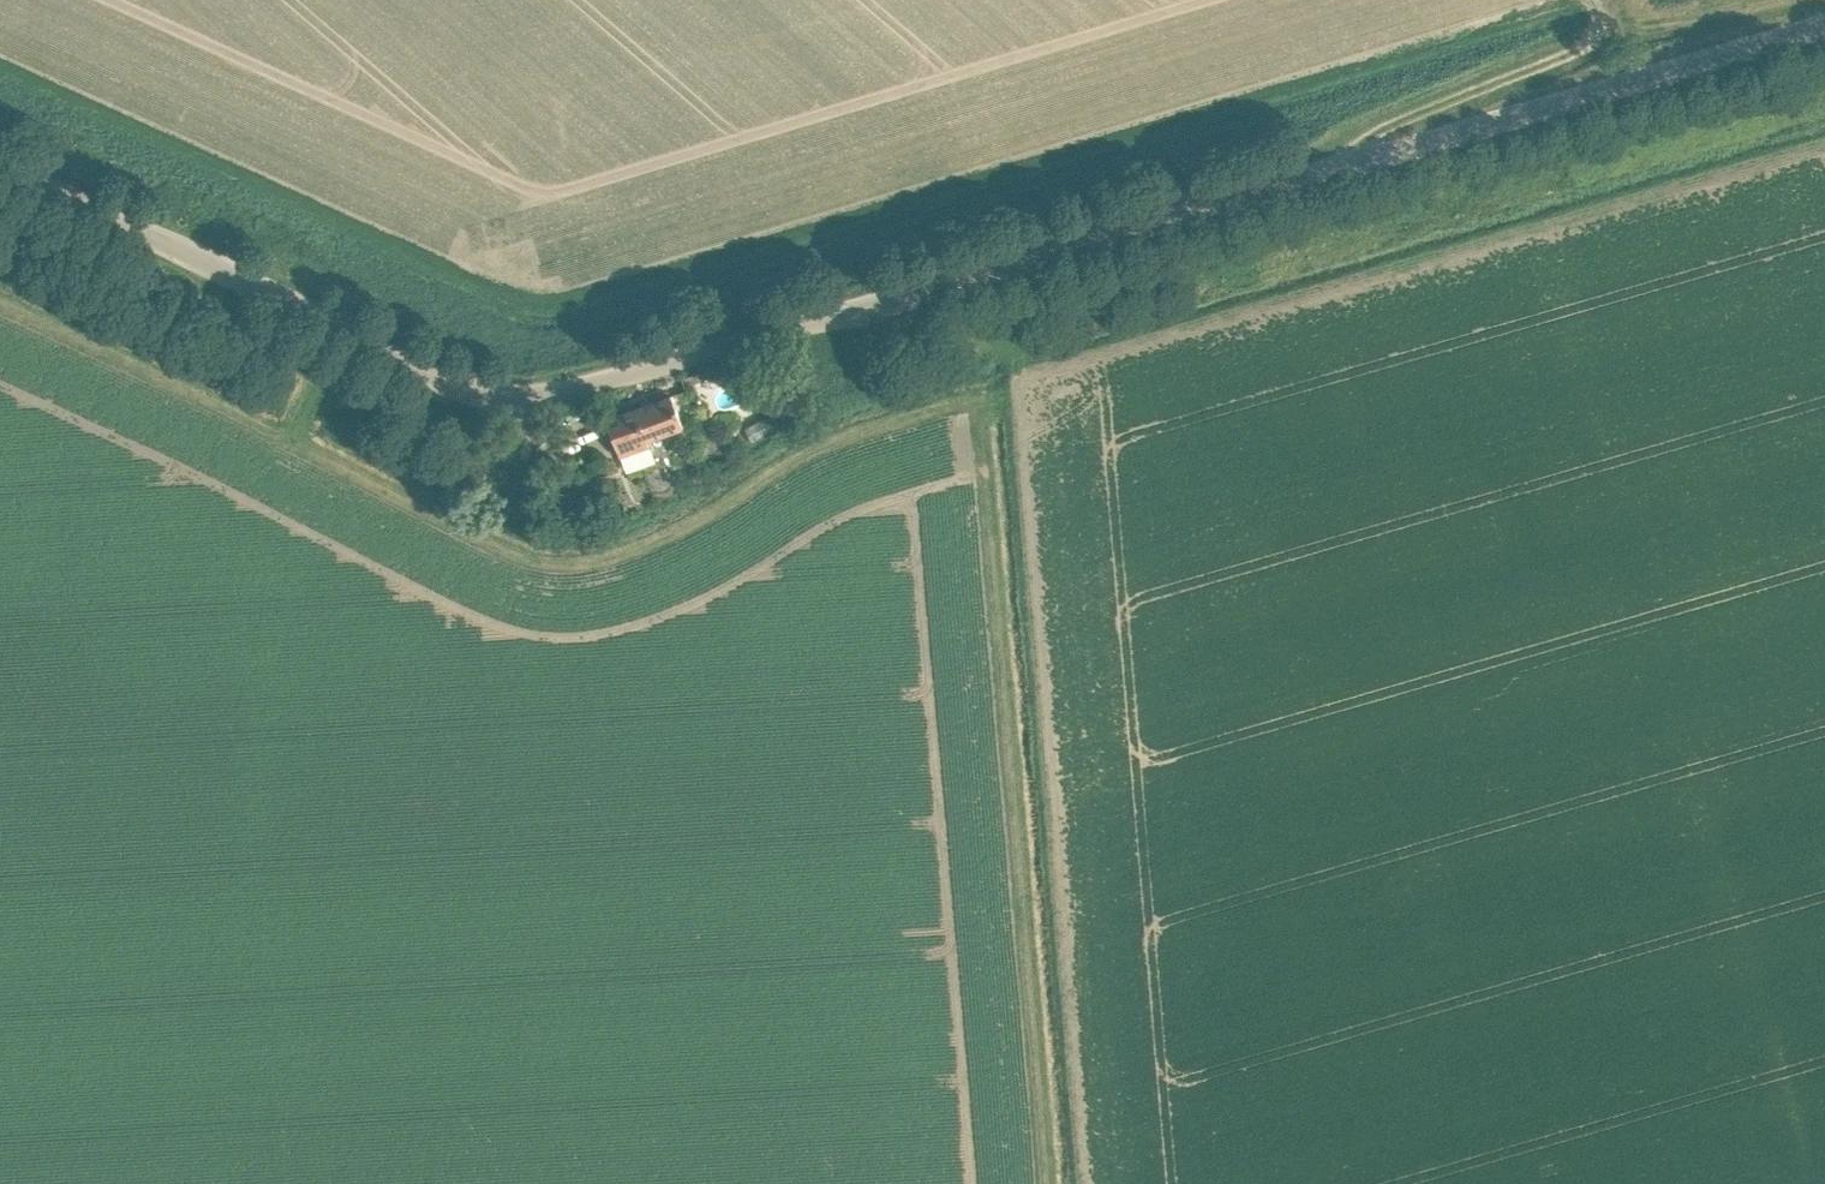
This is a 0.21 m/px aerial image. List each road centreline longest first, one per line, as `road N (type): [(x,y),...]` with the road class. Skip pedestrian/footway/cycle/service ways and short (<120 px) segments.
road 1 (unclassified): [(0,183),(474,403),(522,405),(1824,28)]

